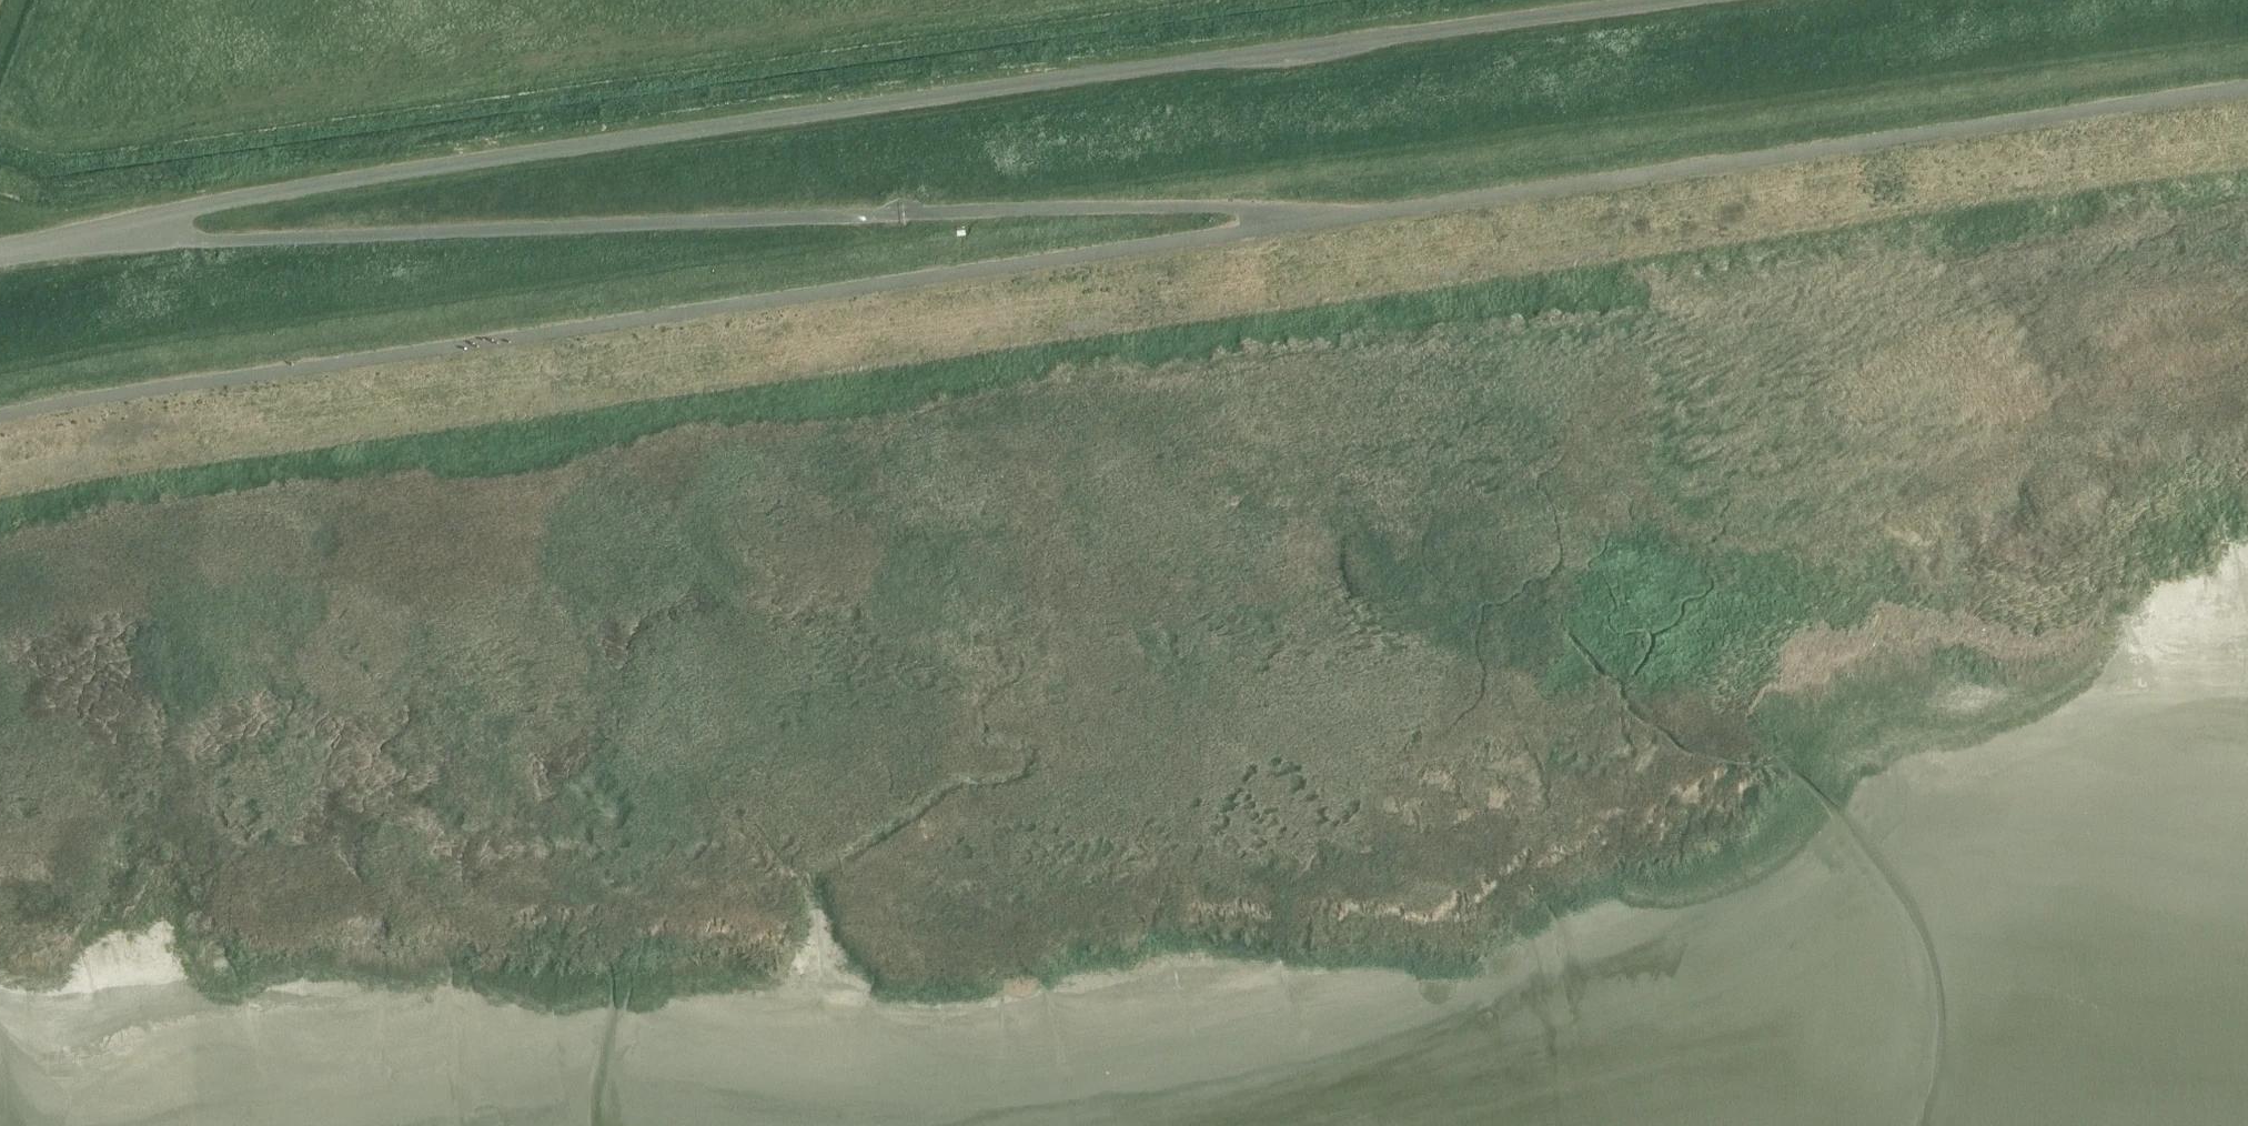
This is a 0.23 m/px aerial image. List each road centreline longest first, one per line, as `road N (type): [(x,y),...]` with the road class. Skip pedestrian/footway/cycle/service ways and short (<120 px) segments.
road 1 (unclassified): [(1718,0),(205,205),(0,249)]

